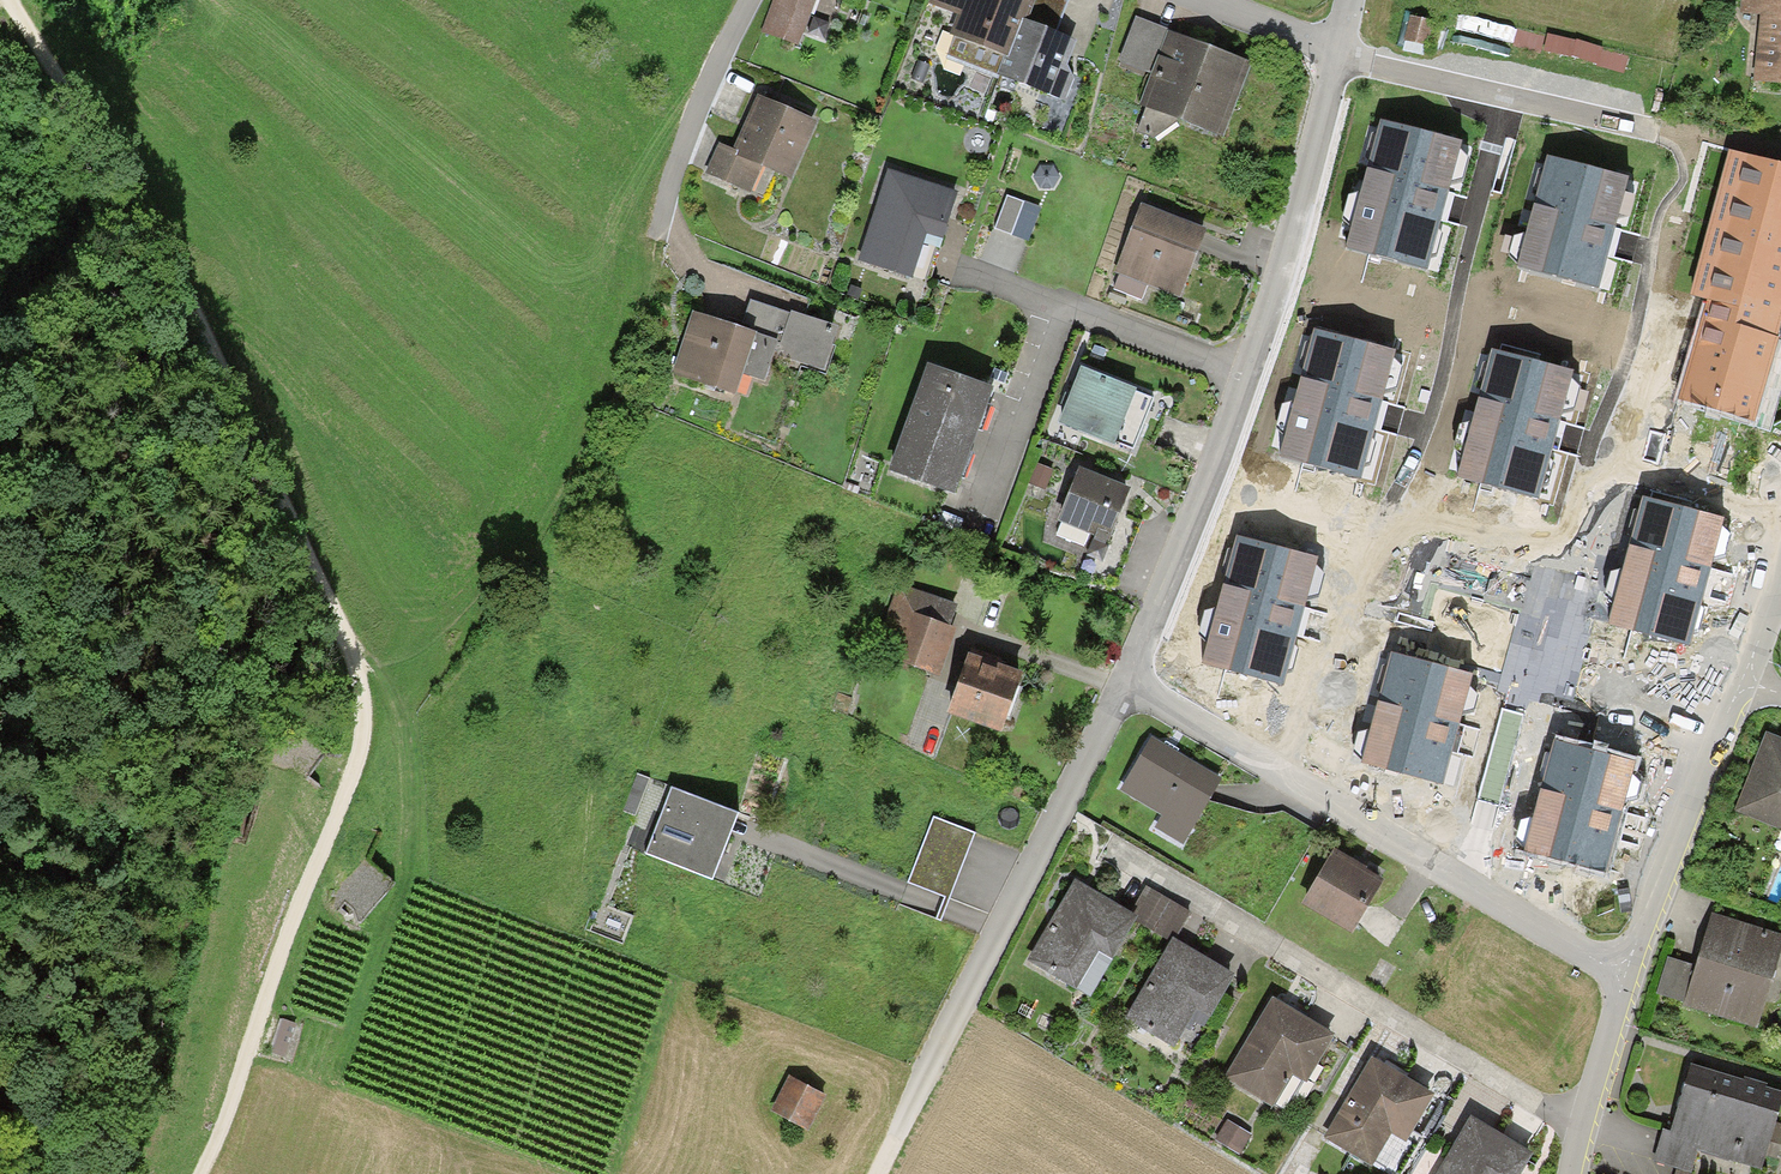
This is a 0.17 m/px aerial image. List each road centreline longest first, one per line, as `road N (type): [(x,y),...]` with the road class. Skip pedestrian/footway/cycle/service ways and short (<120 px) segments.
road 1 (track): [(197,1173),(357,752),(364,718),(357,670),(262,455),(123,174),(10,0)]
road 2 (residential): [(1125,679),(1247,374),(1330,58)]
road 3 (residential): [(1624,974),(1125,679)]
road 4 (track): [(677,250),(629,385),(516,573),(393,711)]
road 5 (residential): [(1120,860),(1579,1118)]
road 6 (track): [(343,626),(393,711),(402,885),(328,1080)]
road 7 (residential): [(913,1091),(1125,679)]
road 8 (residential): [(1330,58),(1654,131)]
road 9 (unclassified): [(1747,678),(1669,837),(1624,974)]
road 10 (residential): [(746,0),(695,103),(656,211),(677,250)]
road 11 (unclassified): [(1624,974),(1579,1118)]
road 12 (residential): [(1333,48),(1203,0)]

